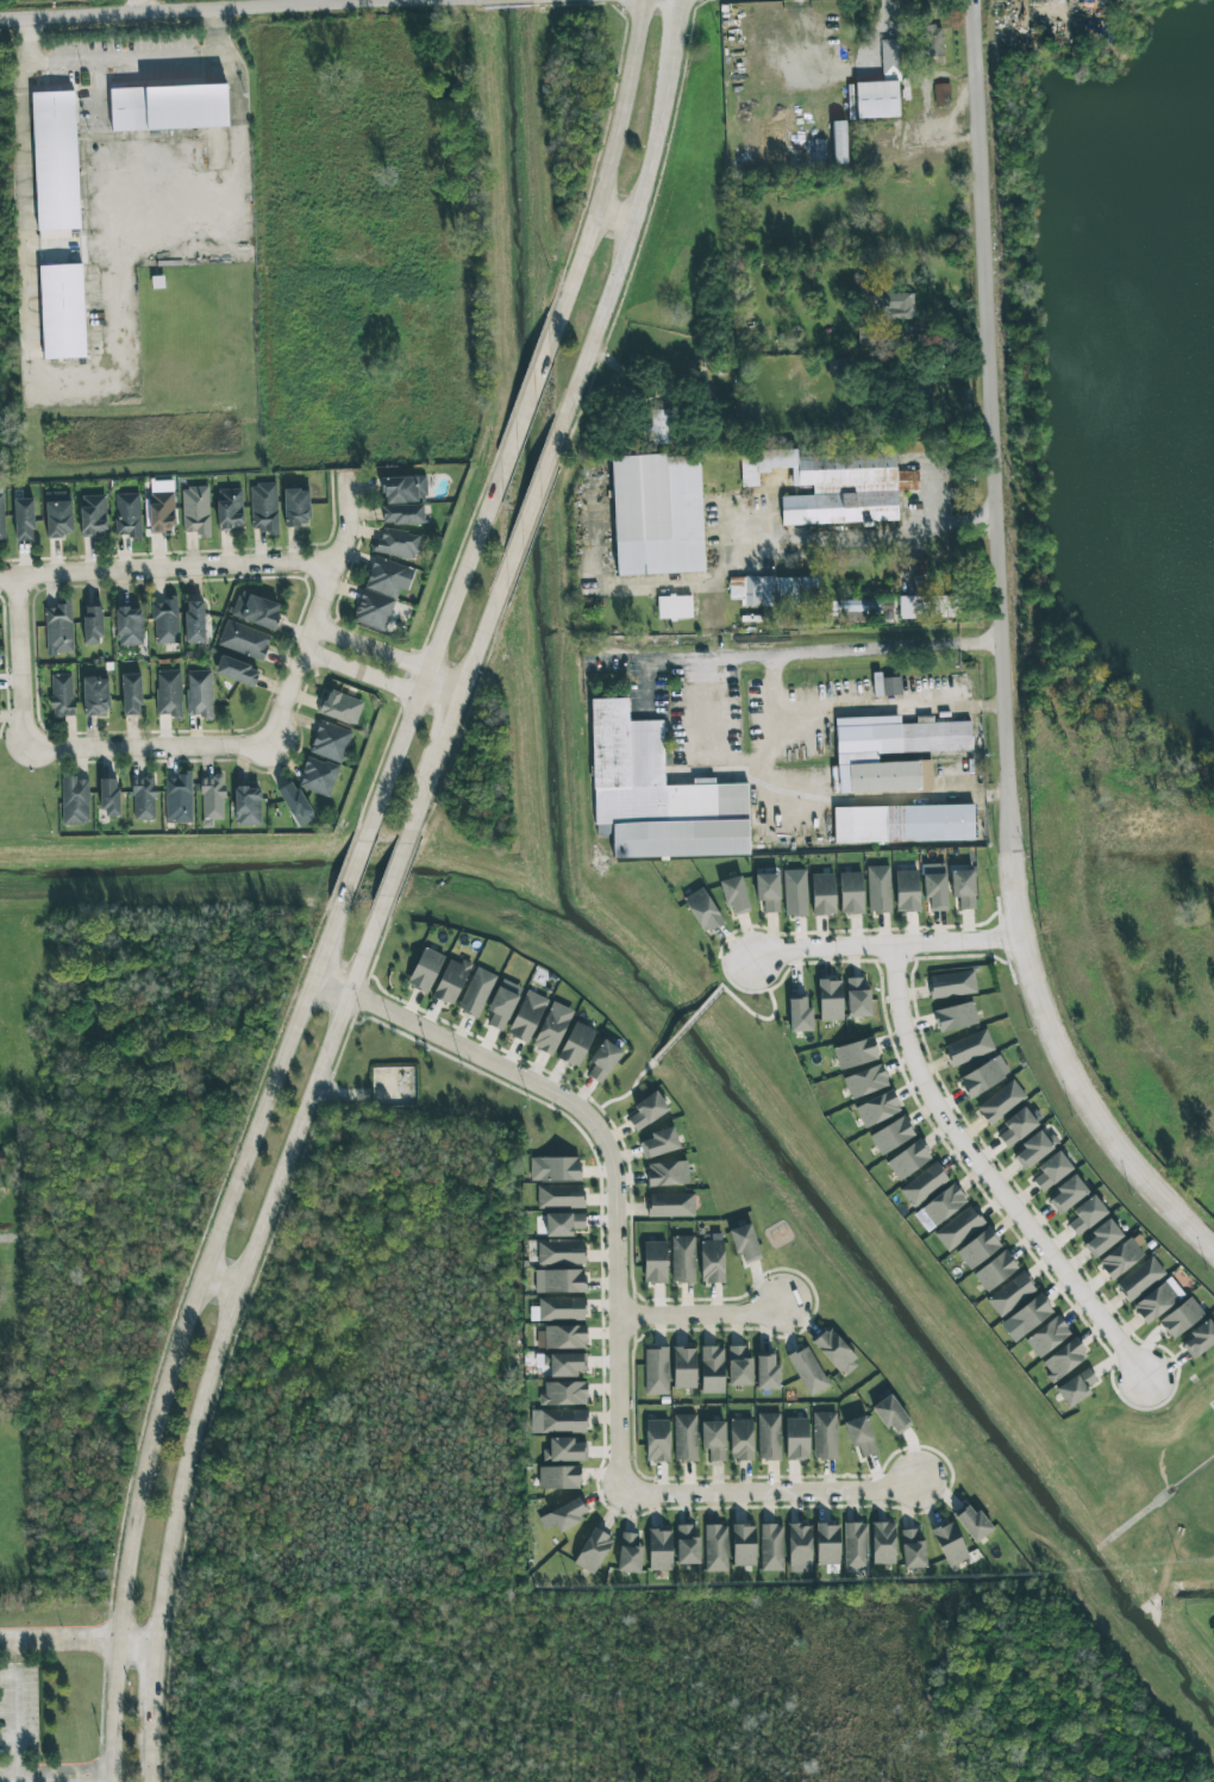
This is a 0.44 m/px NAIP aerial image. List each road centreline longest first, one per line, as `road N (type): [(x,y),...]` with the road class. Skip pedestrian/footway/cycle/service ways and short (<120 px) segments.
road 1 (secondary): [(337,908),(167,1371),(121,1593),(110,1781)]
road 2 (residential): [(971,0),(1008,777)]
road 3 (secondary): [(155,1646),(182,1470),(209,1371),(378,909)]
road 4 (residential): [(345,477),(343,538),(264,743),(36,743),(25,729),(17,580)]
road 5 (residential): [(348,990),(581,1109),(599,1127),(614,1168),(618,1469),(626,1484)]
road 6 (residential): [(1213,1251),(1147,1184),(1088,1107),(1049,1036),(1016,926),(1008,777)]
road 7 (residential): [(895,945),(903,1033),(962,1142),(1149,1383)]
road 8 (secondary): [(556,438),(633,224),(681,0)]
road 9 (residential): [(0,20),(406,0)]
road 10 (secondary): [(500,474),(368,827)]
road 11 (secondary): [(643,0),(594,210),(549,343)]
road 12 (residential): [(0,581),(333,564)]
road 13 (residential): [(626,1484),(637,1492),(839,1490),(913,1480)]
road 14 (residential): [(727,659),(1006,646)]
road 15 (secondary): [(408,831),(506,570)]
road 16 (residential): [(1020,939),(790,949),(752,961)]
road 17 (residential): [(617,1315),(740,1313),(781,1302)]
road 18 (secondary): [(506,570),(556,438)]
road 19 (secondary): [(549,343),(500,474)]
road 20 (residential): [(304,655),(399,689),(424,681)]
road 21 (residential): [(424,681),(407,663),(312,629)]

